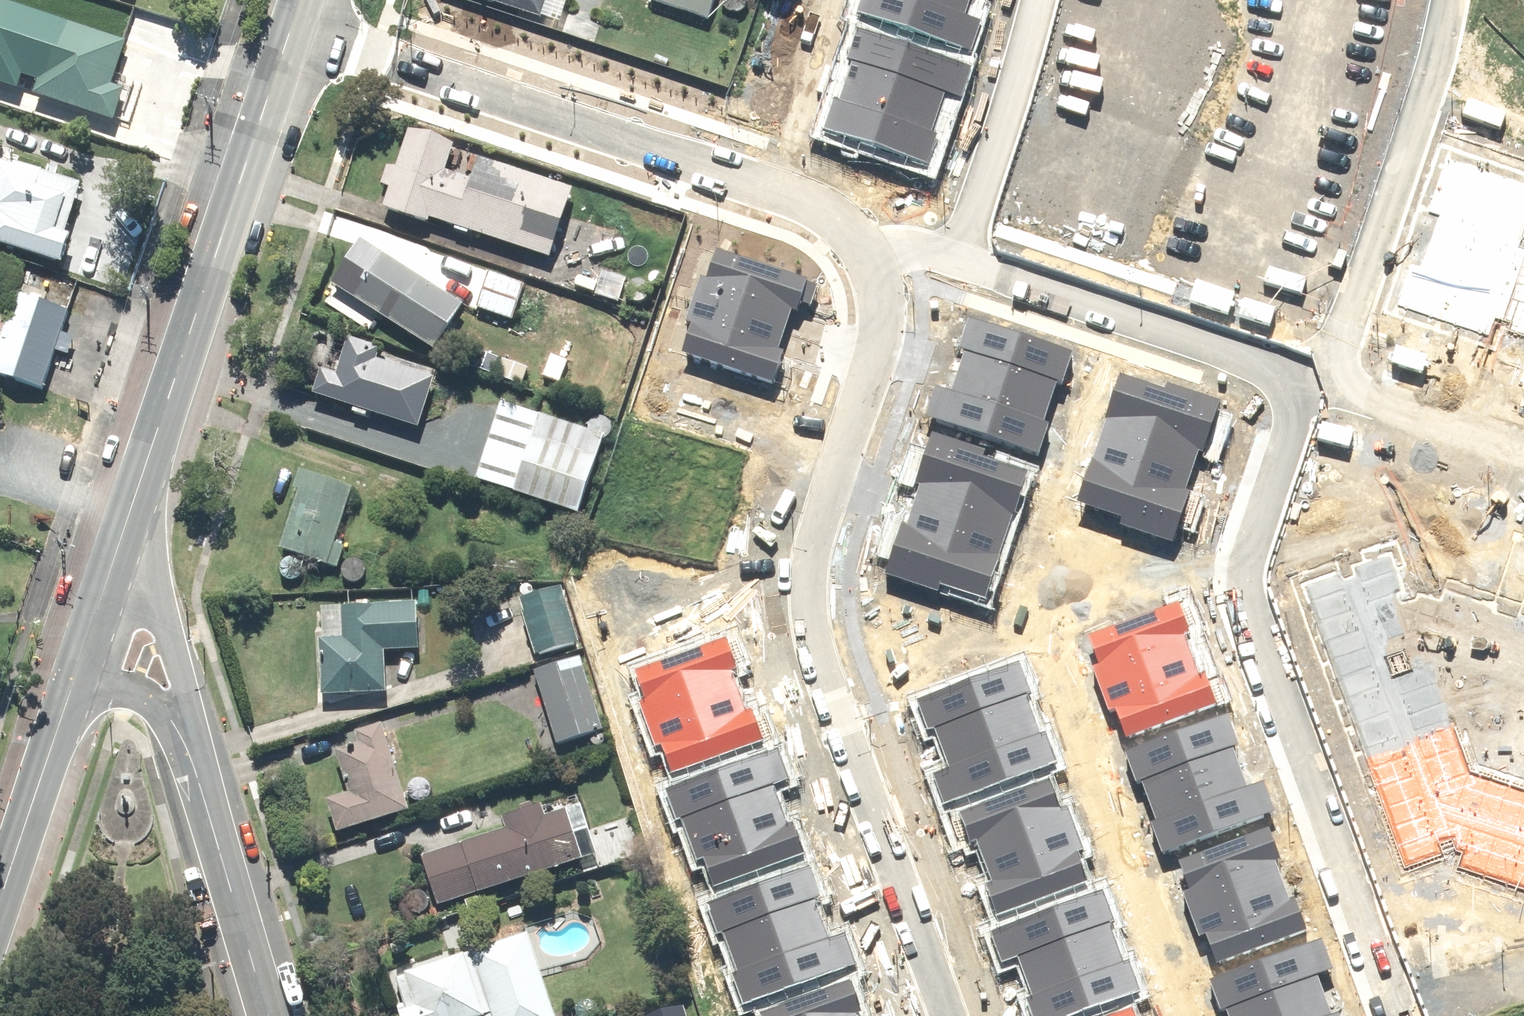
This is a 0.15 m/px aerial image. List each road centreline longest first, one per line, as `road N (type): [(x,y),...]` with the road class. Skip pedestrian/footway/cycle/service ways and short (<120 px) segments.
road 1 (residential): [(862,262),(870,325),(802,583),(801,621),(807,660),(941,1015)]
road 2 (residential): [(1381,1015),(1245,609),(1244,556),(1298,391)]
road 3 (residential): [(292,33),(814,215),(862,262)]
road 4 (secondary): [(144,477),(292,33)]
road 5 (residential): [(1325,356),(1348,323),(1435,0)]
road 6 (residential): [(966,272),(1298,391)]
road 7 (tertiary): [(266,1015),(187,745)]
road 8 (residential): [(966,272),(1037,0)]
road 9 (tertiary): [(144,477),(149,564),(183,675),(187,745)]
road 10 (secondary): [(0,900),(78,669)]
road 11 (residential): [(1325,356),(1523,429)]
road 12 (secondary): [(78,669),(144,477)]
road 13 (track): [(0,468),(132,515)]
road 14 (tertiary): [(187,745),(146,693),(78,669)]

